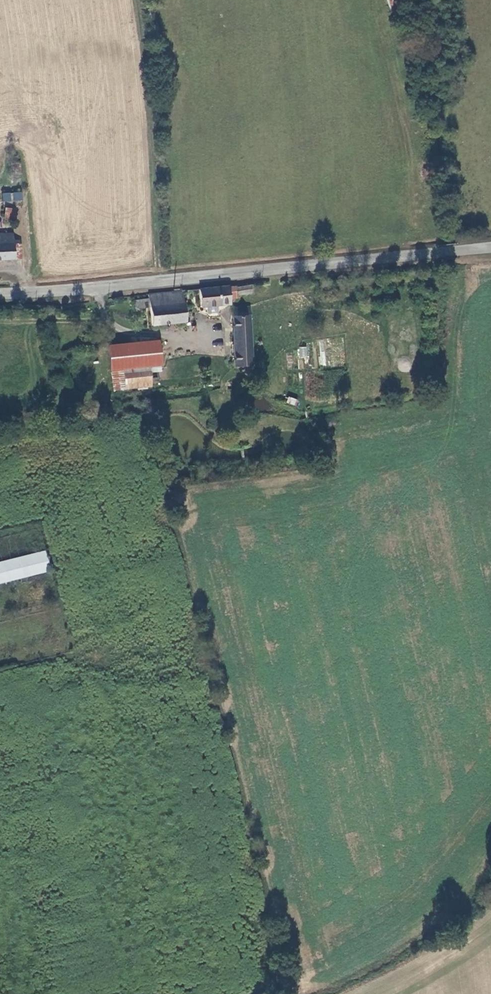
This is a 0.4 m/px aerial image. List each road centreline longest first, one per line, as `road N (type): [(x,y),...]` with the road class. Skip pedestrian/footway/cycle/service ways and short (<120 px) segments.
road 1 (tertiary): [(0,294),(490,248)]
road 2 (track): [(351,993),(431,956),(490,911)]

